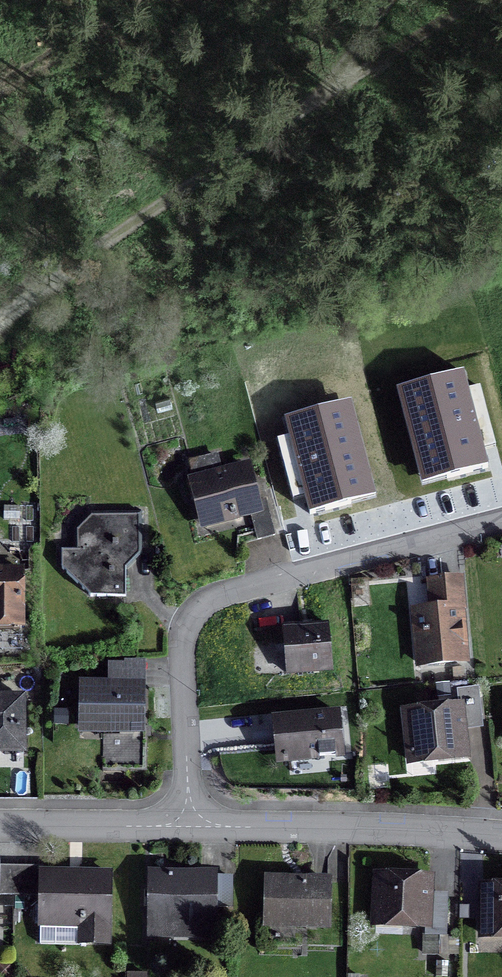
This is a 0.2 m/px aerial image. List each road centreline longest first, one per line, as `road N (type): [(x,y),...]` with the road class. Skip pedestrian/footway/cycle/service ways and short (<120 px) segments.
road 1 (track): [(0,321),(304,102),(471,0)]
road 2 (residential): [(186,823),(184,637),(200,605),(501,522)]
road 3 (residential): [(186,823),(501,832)]
road 4 (residential): [(0,824),(186,823)]
road 5 (track): [(304,102),(386,0)]

